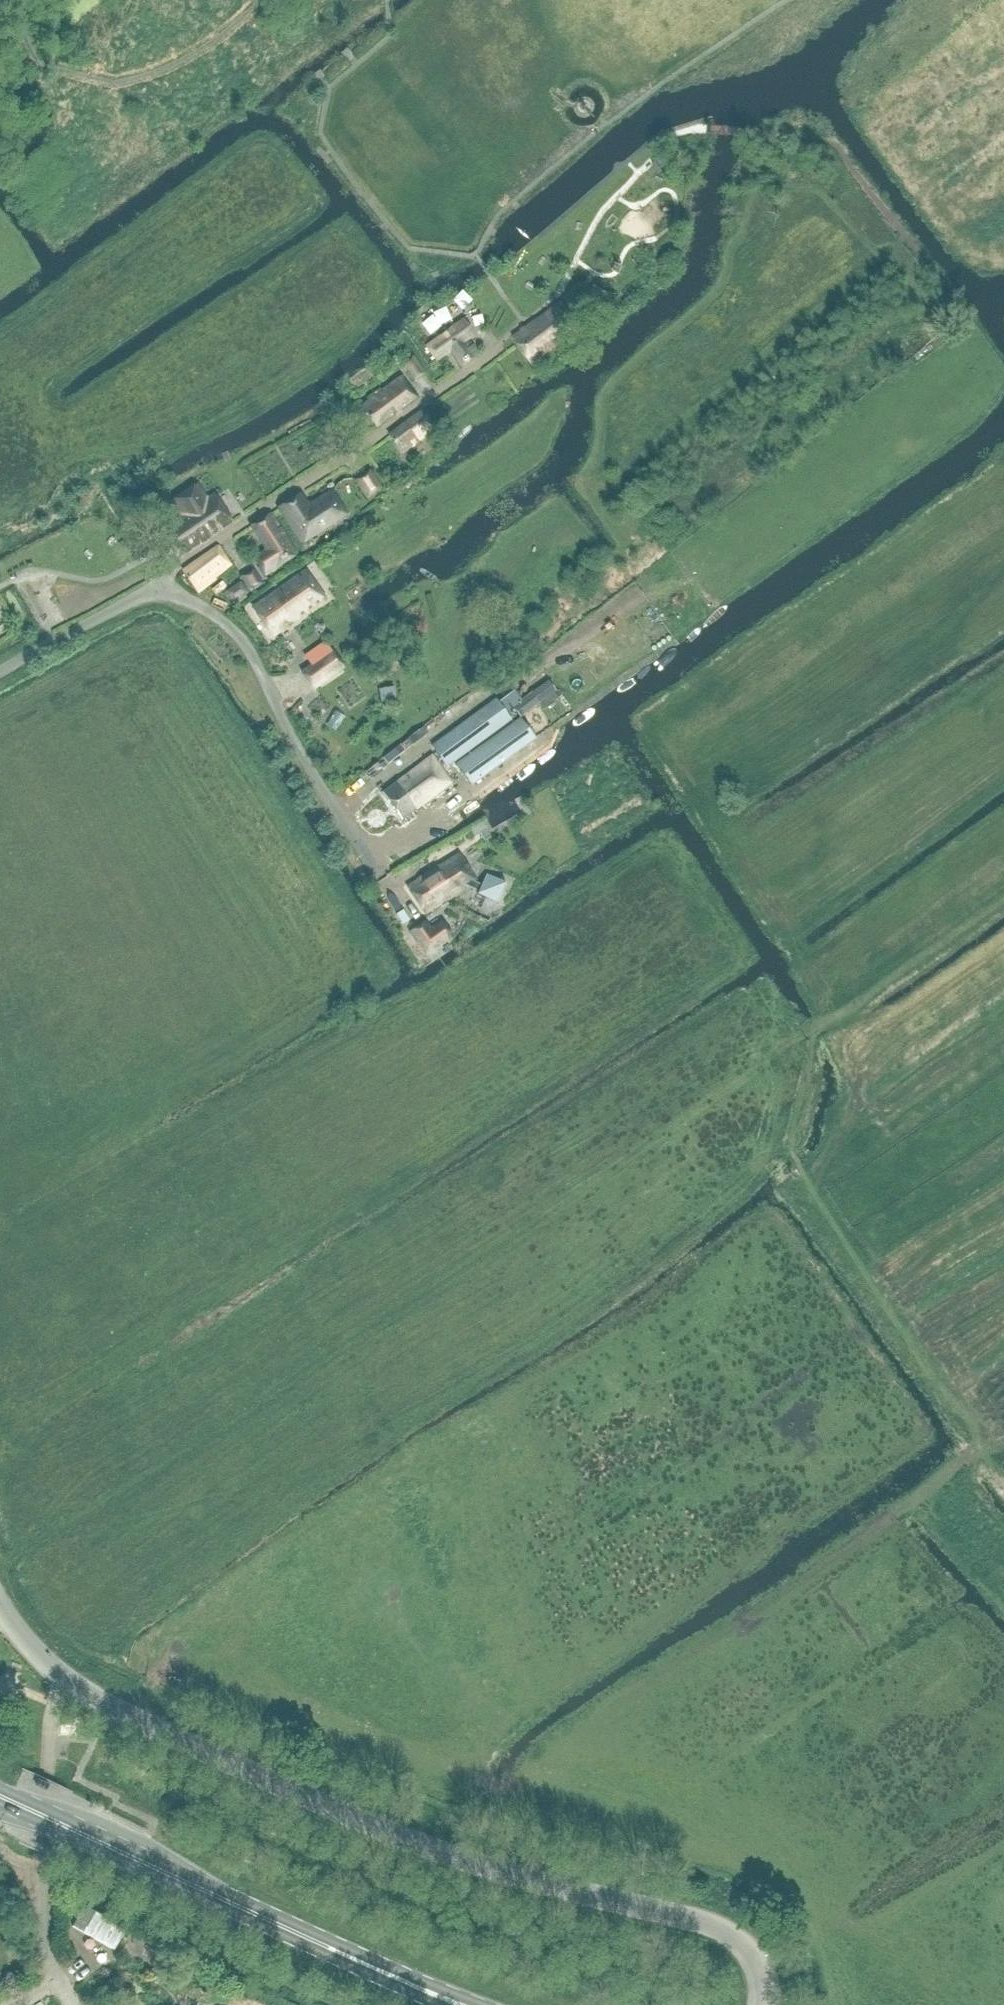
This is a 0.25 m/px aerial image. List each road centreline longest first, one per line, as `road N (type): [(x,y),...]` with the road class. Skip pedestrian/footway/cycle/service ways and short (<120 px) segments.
road 1 (unclassified): [(764,2004),(756,1957),(714,1923),(471,1861),(319,1802),(63,1678),(0,1604)]
road 2 (residential): [(152,590),(508,342)]
road 3 (residential): [(380,881),(291,737),(246,645),(209,610),(152,590)]
road 4 (primary): [(328,1947),(0,1796)]
road 5 (unclassified): [(0,672),(152,590)]
road 6 (primary): [(483,2004),(349,1948),(328,1947)]
road 7 (primary): [(328,1947),(342,1963),(440,2004)]

